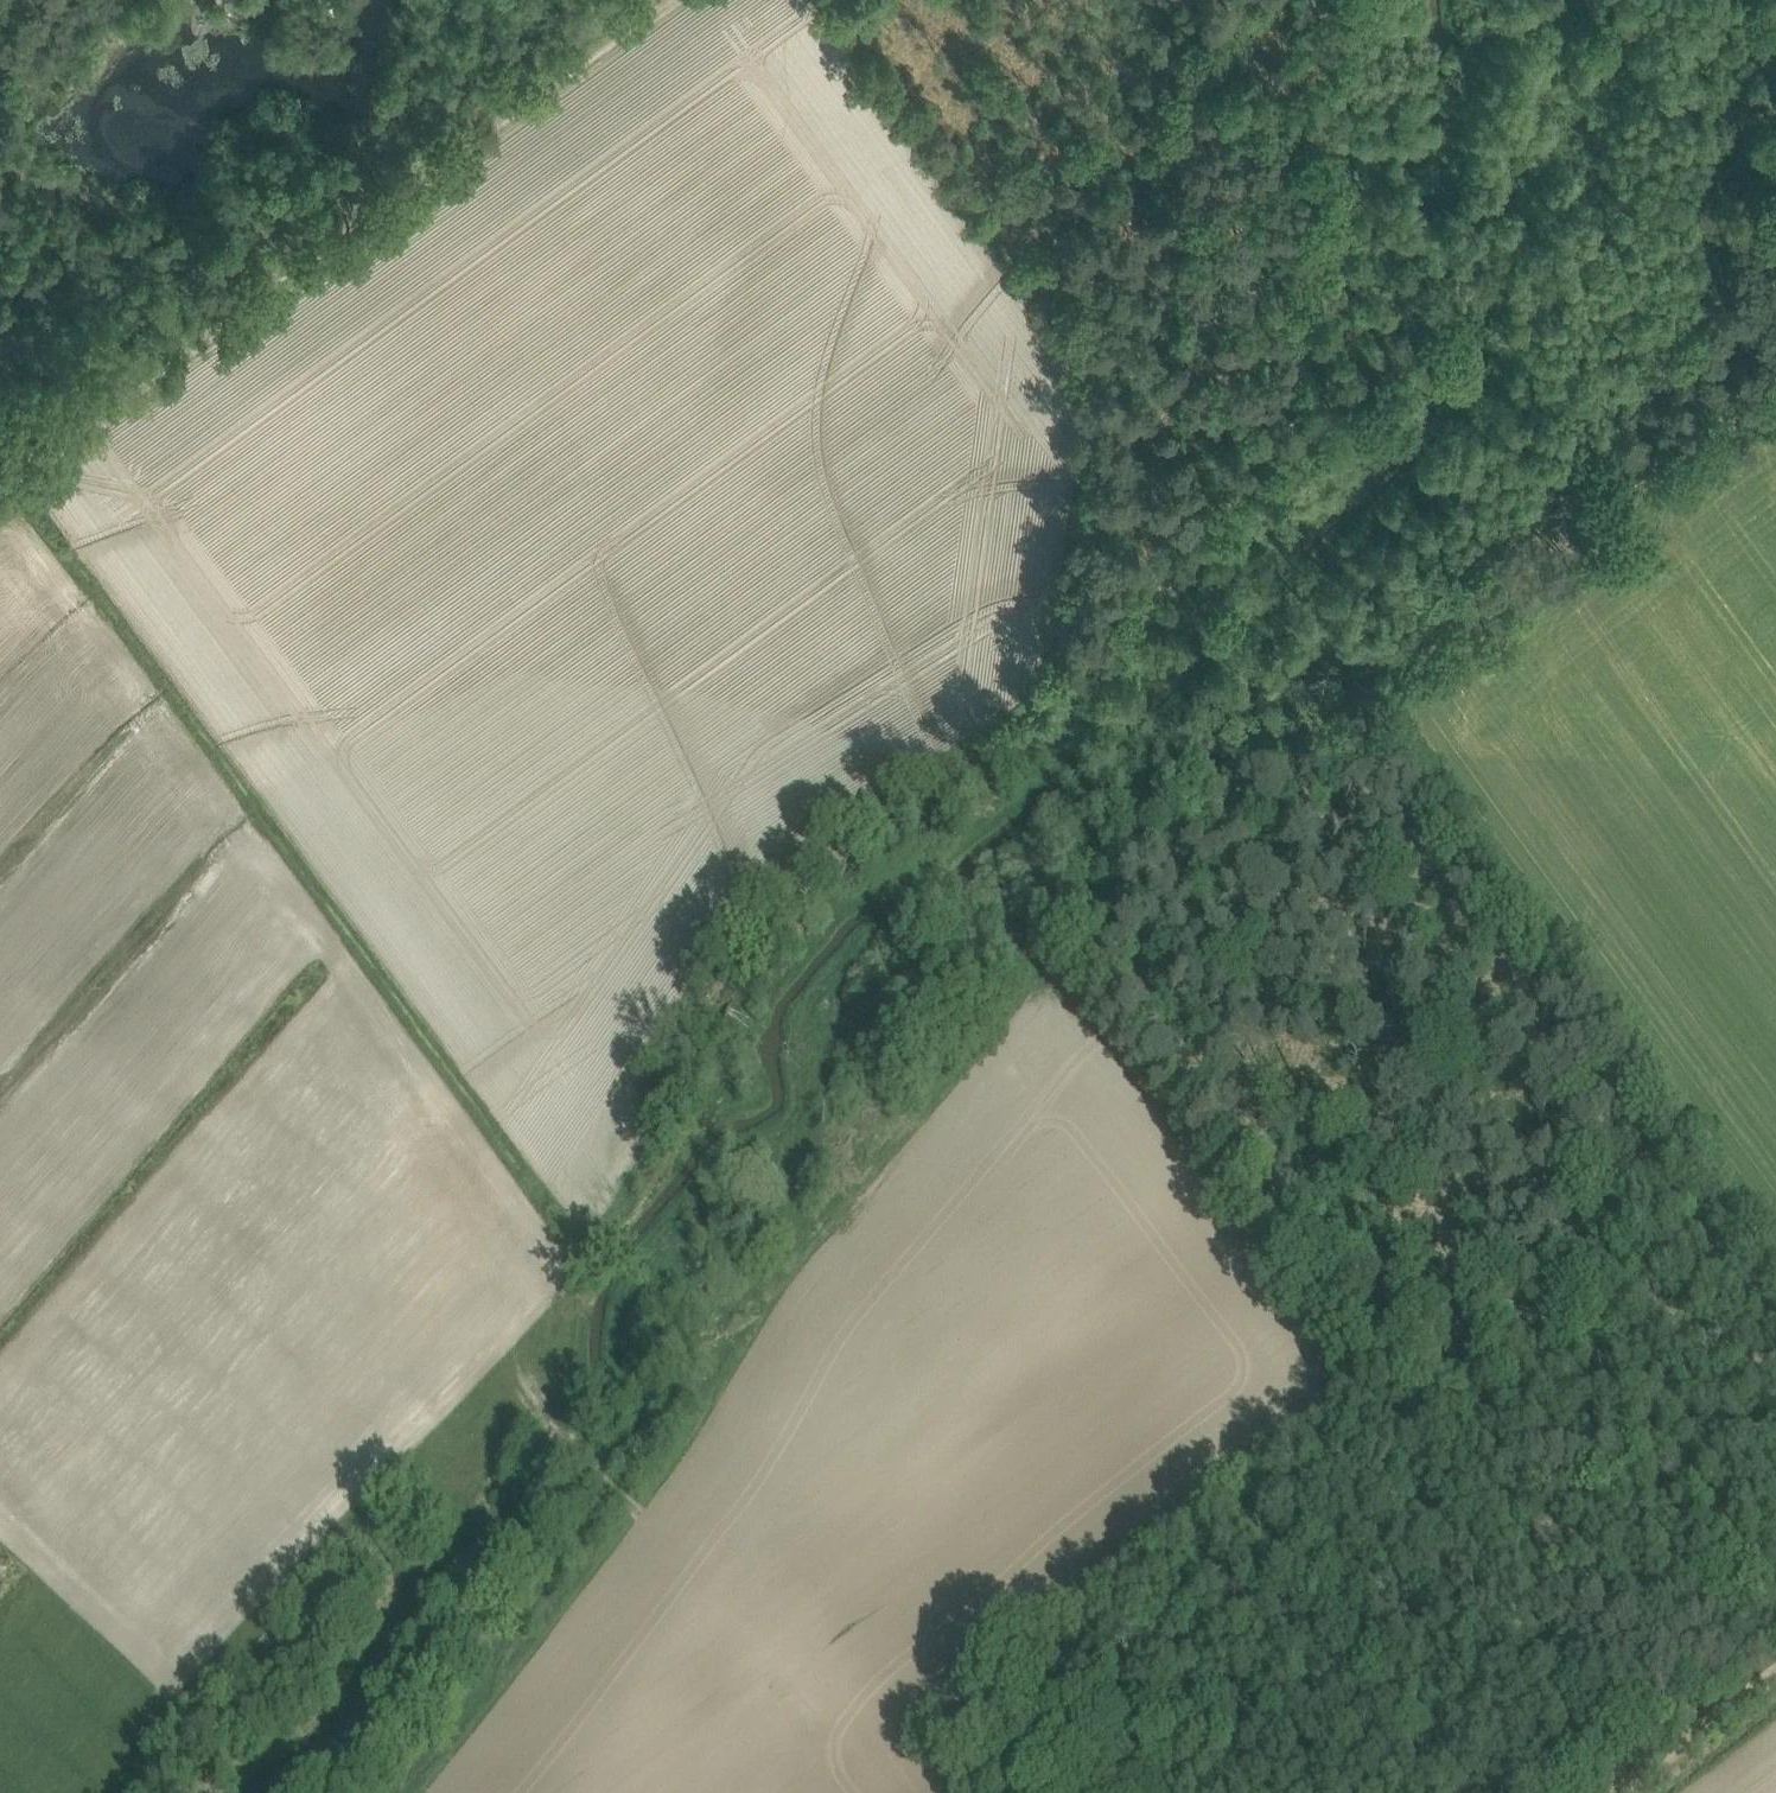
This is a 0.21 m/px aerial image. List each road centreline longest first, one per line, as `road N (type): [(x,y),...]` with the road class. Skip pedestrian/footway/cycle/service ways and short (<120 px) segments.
road 1 (track): [(0,490),(662,0)]
road 2 (track): [(1775,1683),(1635,1792)]

